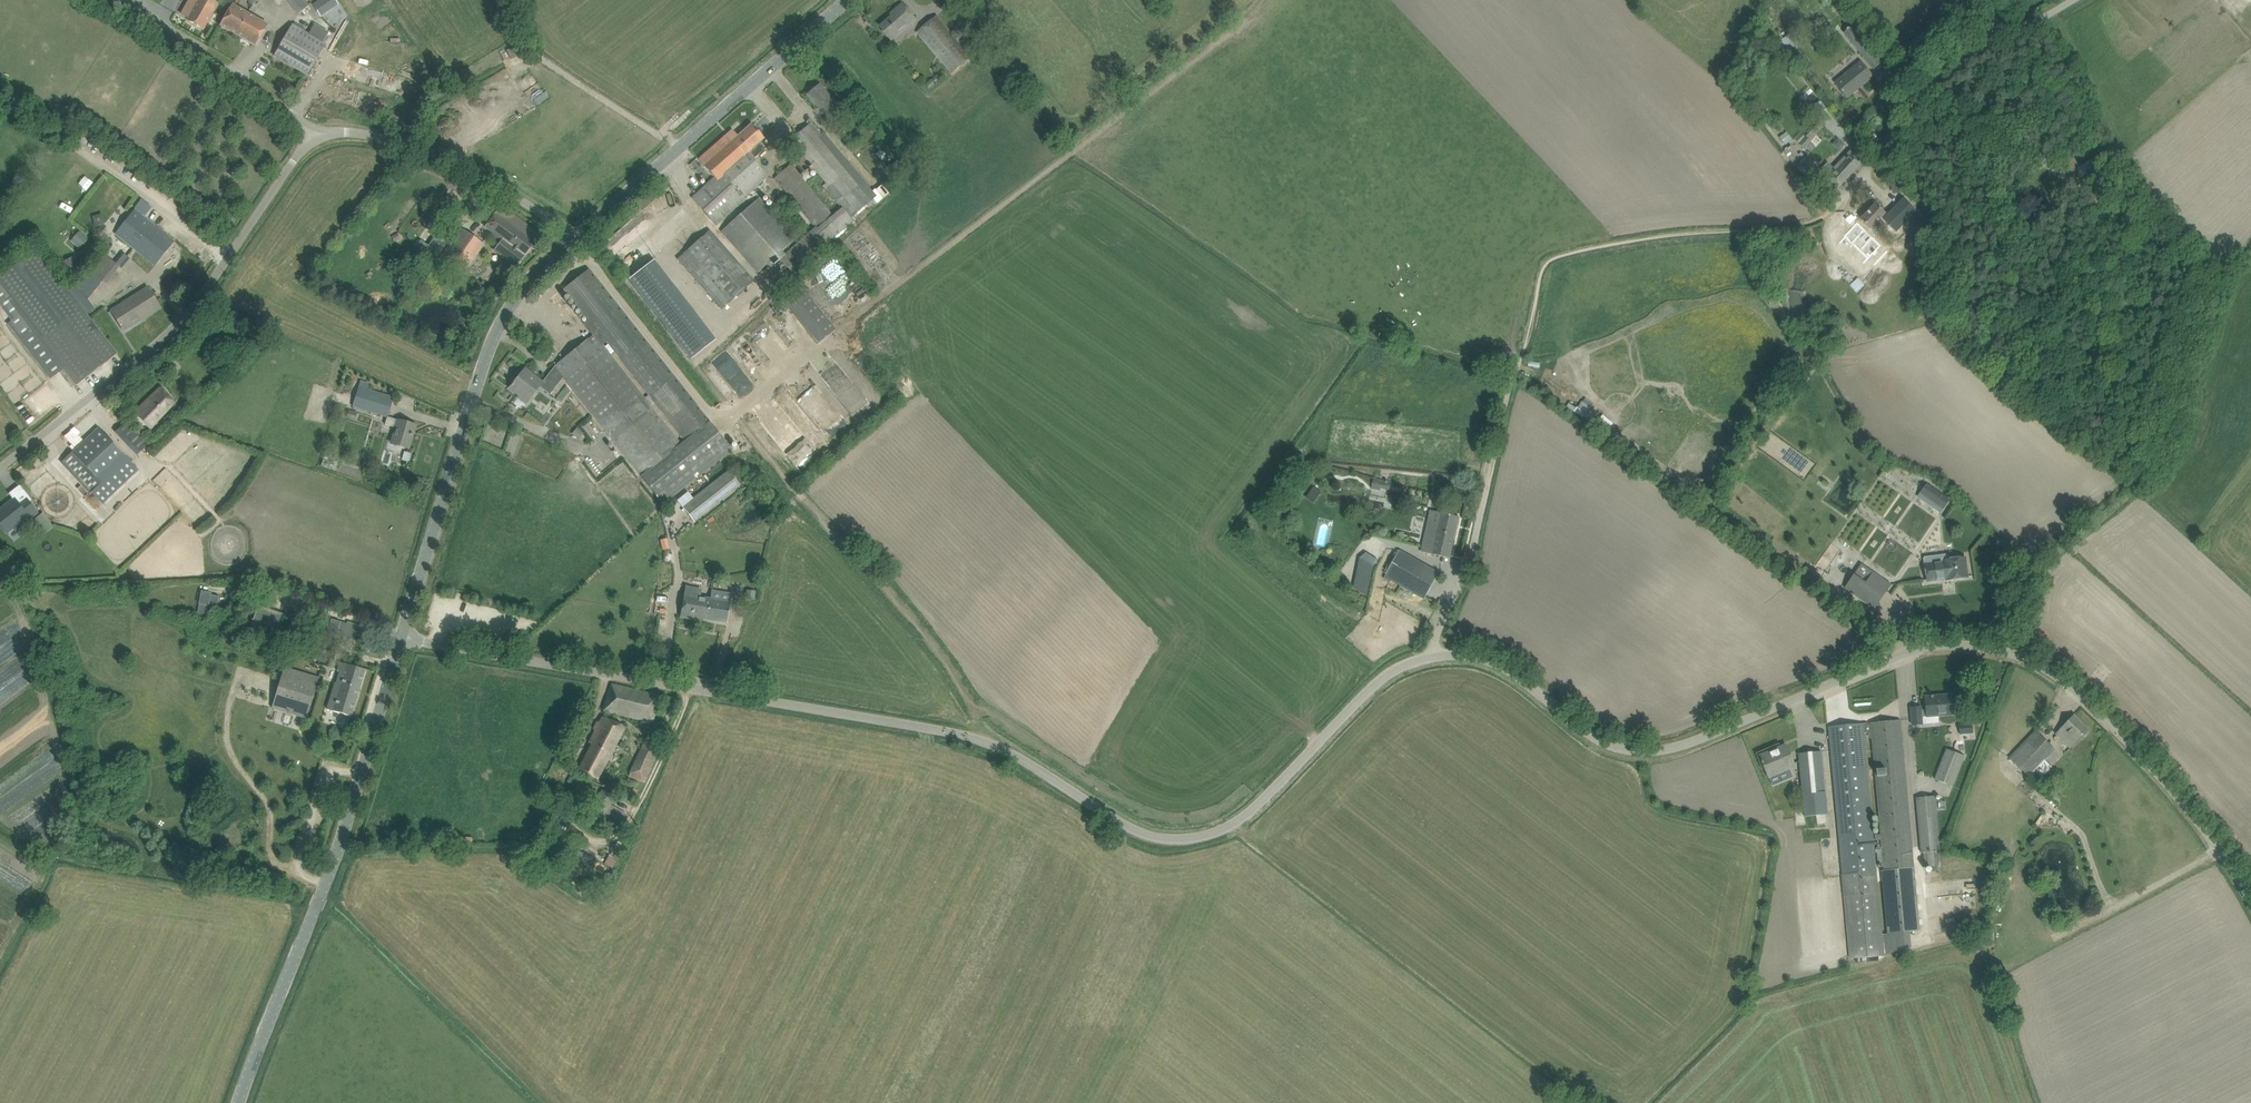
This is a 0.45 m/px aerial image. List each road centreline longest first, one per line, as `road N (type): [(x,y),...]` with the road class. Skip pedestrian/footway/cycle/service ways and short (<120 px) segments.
road 1 (unclassified): [(1434,656),(1378,681),(1238,821),(1168,839),(1129,827),(979,739),(402,638)]
road 2 (unclassified): [(2250,899),(2183,802),(2128,741),(2050,671),(1993,648),(1917,650),(1661,750),(1596,738),(1495,663),(1434,656)]
road 3 (tertiary): [(239,1102),(325,884),(402,638)]
road 4 (unclassified): [(0,468),(183,318),(317,132)]
road 5 (tertiary): [(402,638),(499,325),(574,237)]
road 6 (tertiary): [(574,237),(847,0)]
road 7 (unclassified): [(574,237),(446,156),(375,136),(317,132)]
road 8 (residential): [(1806,224),(1855,183),(1887,144),(1901,107),(1992,45)]
road 9 (unclassified): [(317,132),(133,0)]
road 10 (residential): [(1434,656),(1482,506)]
road 11 (track): [(361,774),(328,767),(313,802),(313,823),(342,832)]

